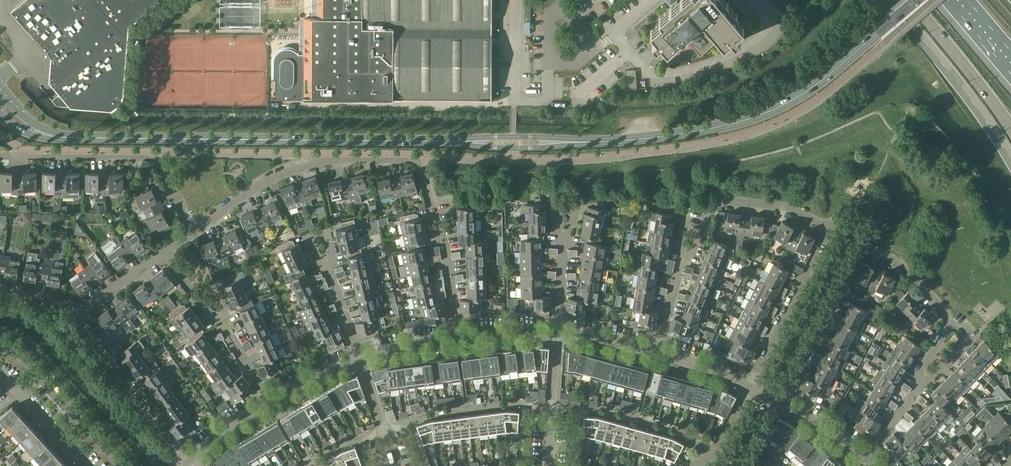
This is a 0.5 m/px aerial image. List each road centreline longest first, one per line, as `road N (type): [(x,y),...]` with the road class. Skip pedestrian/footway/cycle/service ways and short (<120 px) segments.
road 1 (secondary): [(75,138),(600,142),(696,131),(790,101),(915,0)]
road 2 (residential): [(194,229),(283,172),(342,159),(416,160),(446,247),(457,336)]
road 3 (residential): [(0,155),(148,156),(194,229)]
road 4 (primary): [(888,0),(1010,159)]
road 5 (residential): [(269,402),(219,315),(213,319),(164,252)]
road 6 (residential): [(187,461),(121,389),(126,383),(78,315)]
road 7 (residential): [(749,386),(831,226)]
road 8 (residential): [(862,243),(781,403)]
road 9 (tertiary): [(122,465),(27,359),(0,345)]
road 10 (primary): [(1010,128),(910,0)]
road 11 (residential): [(706,222),(728,199),(789,206),(831,226)]
road 12 (residential): [(549,465),(557,333)]

